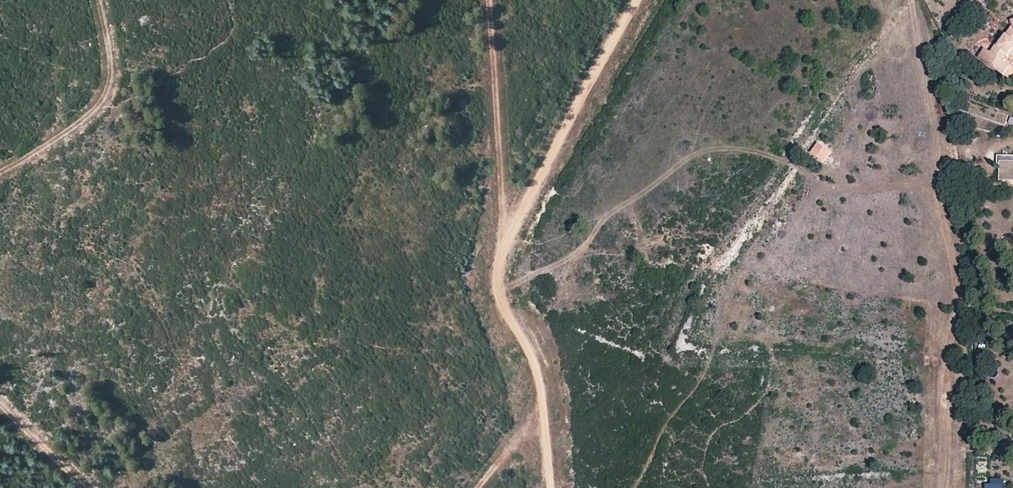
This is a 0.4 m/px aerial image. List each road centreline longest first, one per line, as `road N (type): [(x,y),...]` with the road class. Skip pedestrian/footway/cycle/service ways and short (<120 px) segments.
road 1 (track): [(642,0),(610,39),(502,221),(494,293),(529,344),(543,415)]
road 2 (track): [(494,293),(586,251),(618,211),(701,155),(764,153),(791,165)]
road 3 (track): [(95,0),(109,74),(101,99),(47,150),(0,178)]
road 4 (track): [(502,221),(486,0)]
road 5 (track): [(232,0),(235,19),(223,40),(144,92),(94,108)]
road 6 (track): [(949,340),(941,487)]

